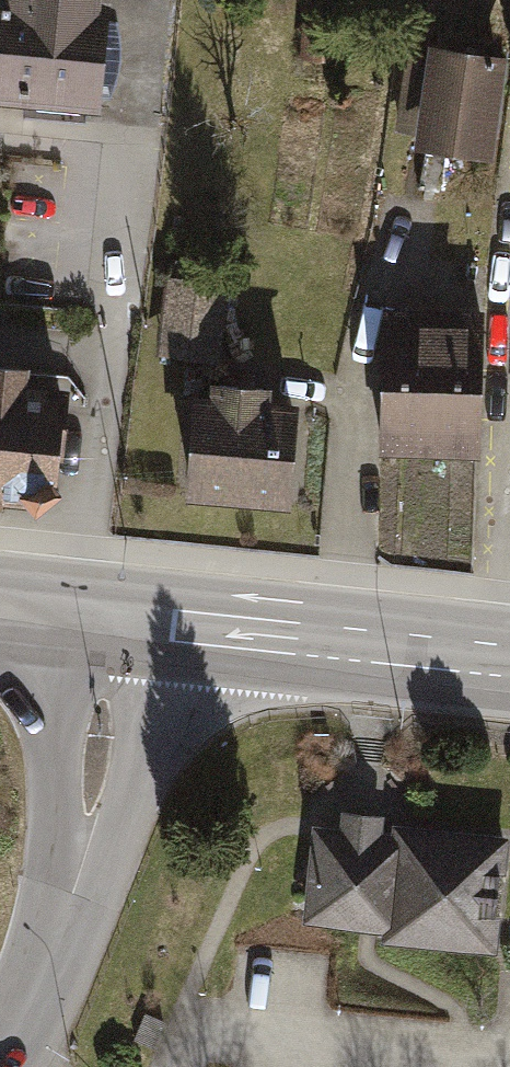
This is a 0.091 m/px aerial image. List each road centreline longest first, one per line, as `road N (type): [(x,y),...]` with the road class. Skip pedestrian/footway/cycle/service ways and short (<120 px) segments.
road 1 (residential): [(3,1066),(41,992),(81,863),(114,623)]
road 2 (primary): [(509,669),(114,623)]

